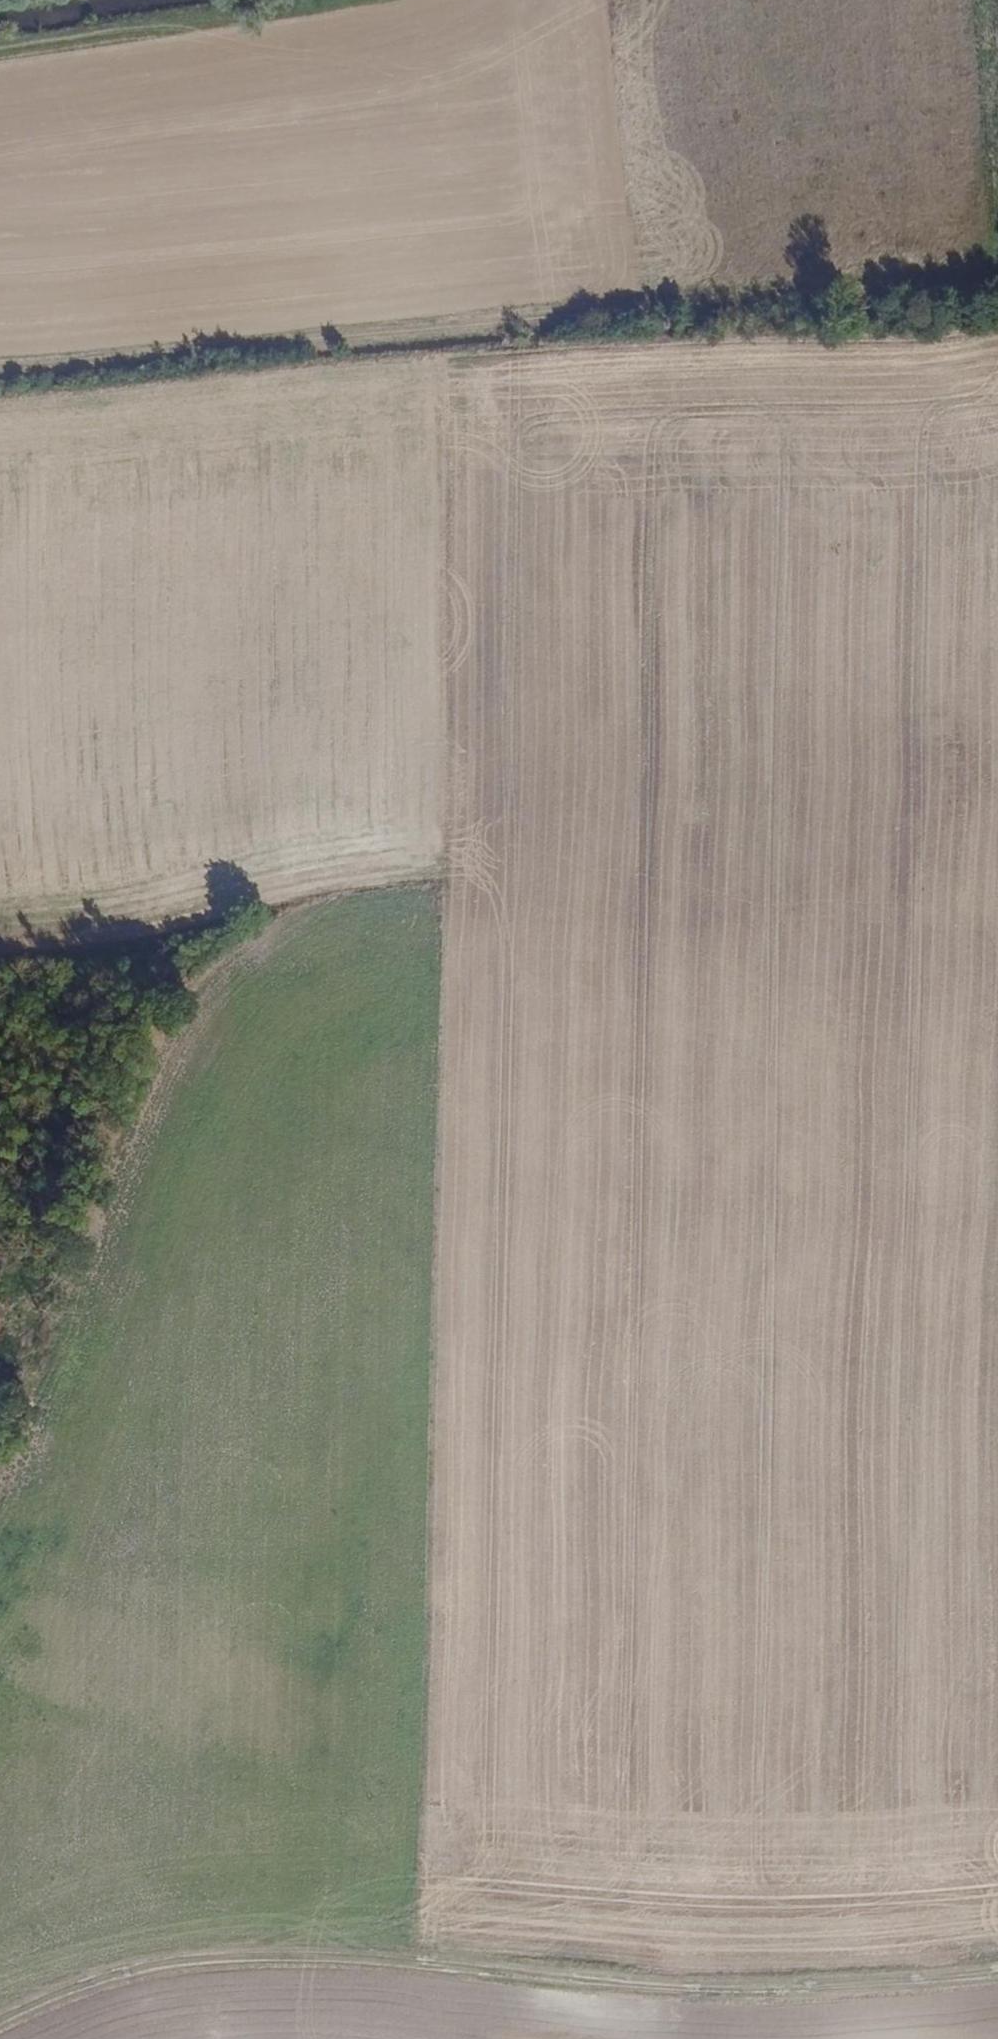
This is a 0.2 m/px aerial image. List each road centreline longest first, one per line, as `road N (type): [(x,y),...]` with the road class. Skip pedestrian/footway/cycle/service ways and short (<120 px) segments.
road 1 (track): [(997,1973),(701,1991),(240,1959),(107,1974),(0,2020)]
road 2 (track): [(0,377),(485,337),(997,311)]

